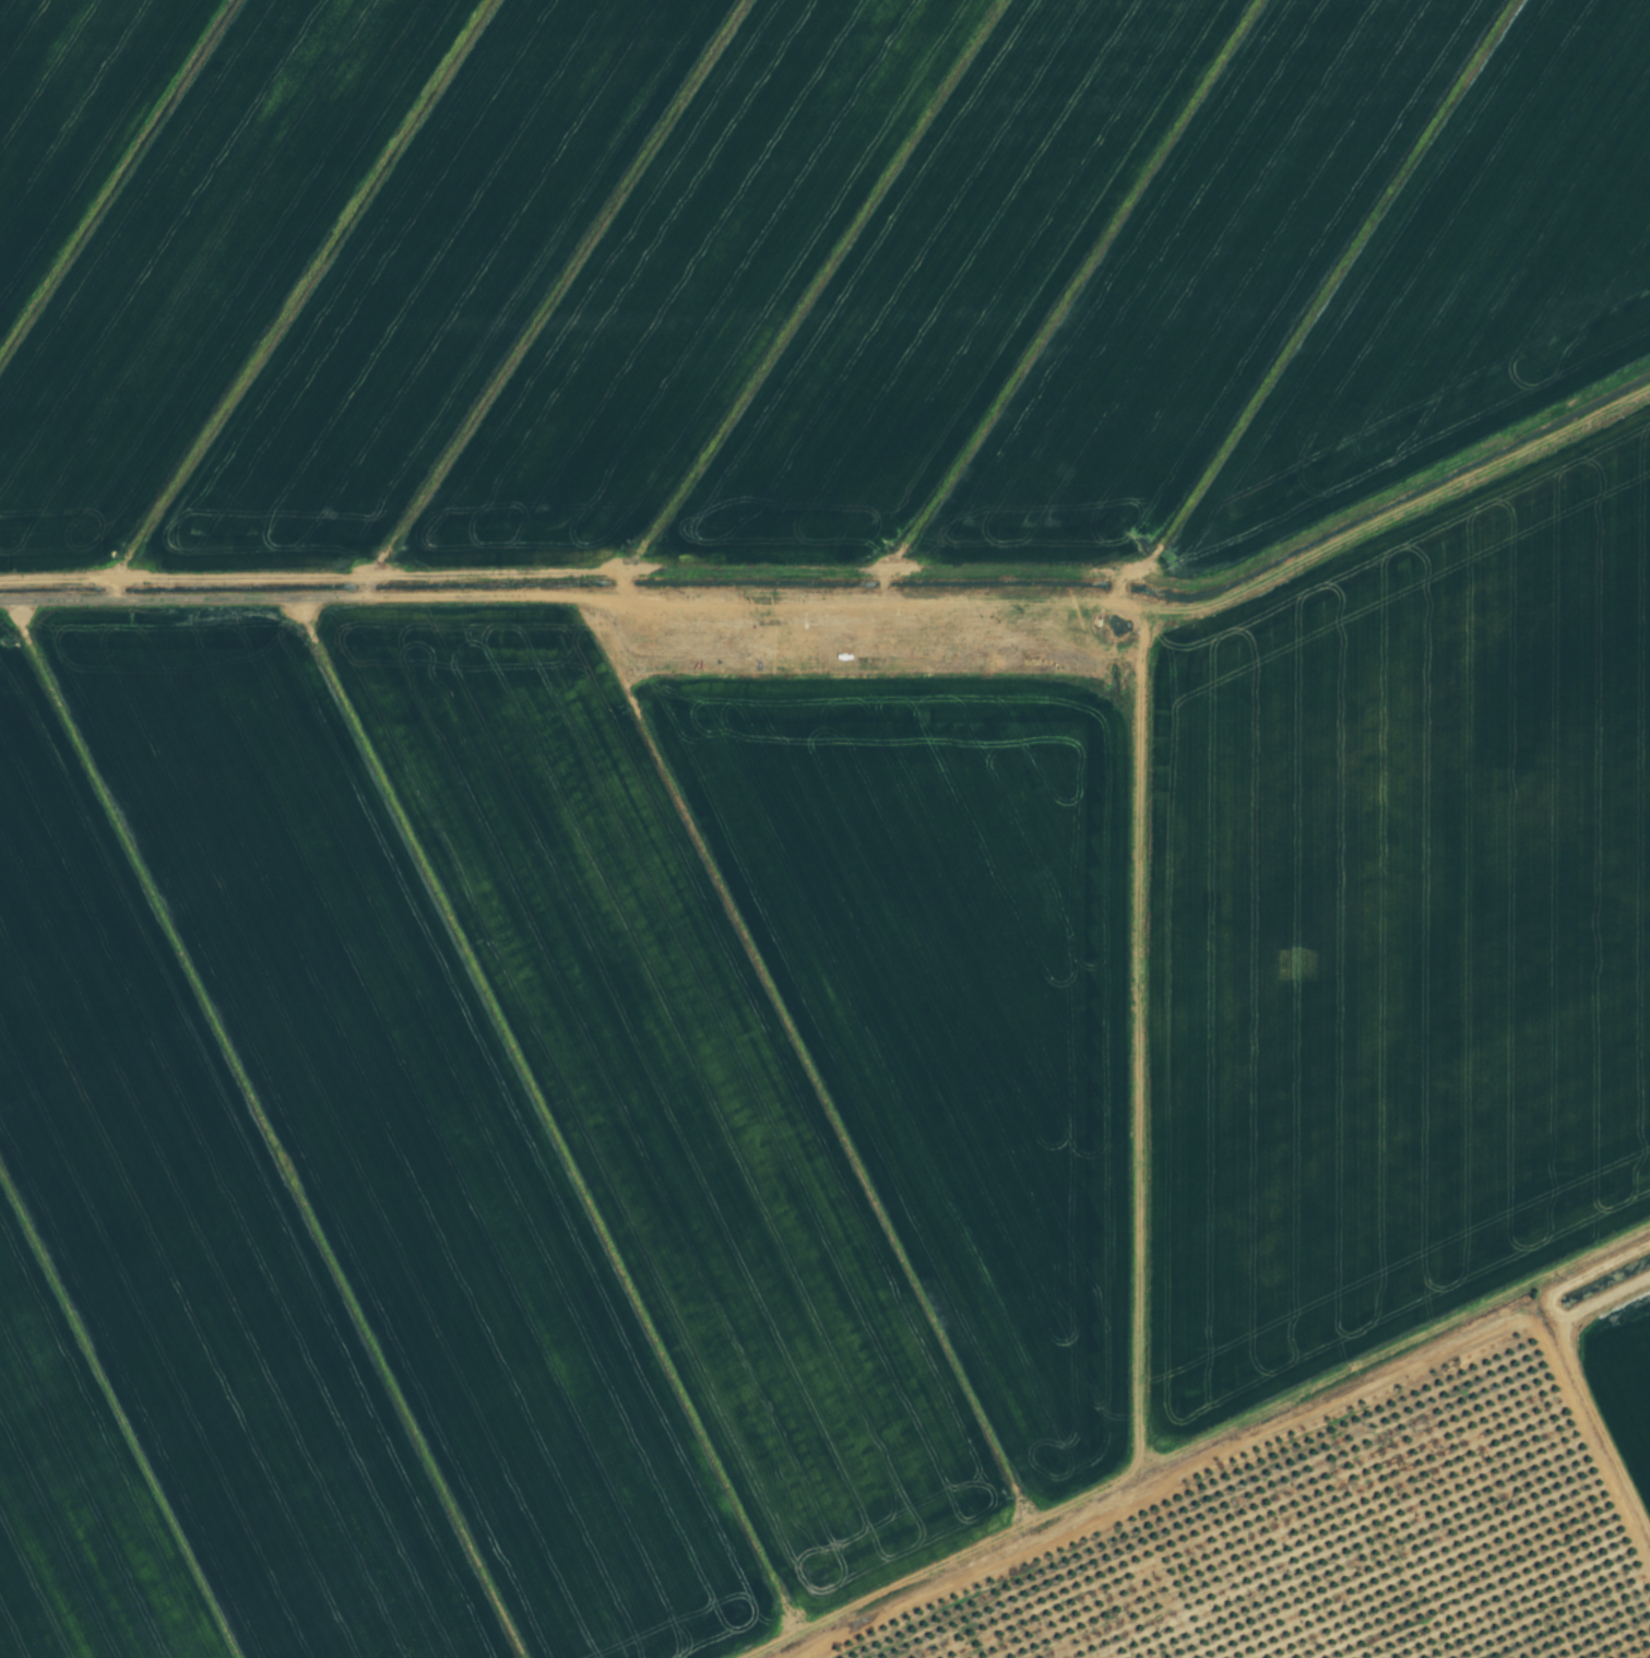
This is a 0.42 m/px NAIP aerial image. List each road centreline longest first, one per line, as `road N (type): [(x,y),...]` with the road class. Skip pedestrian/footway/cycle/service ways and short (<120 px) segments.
road 1 (residential): [(1628,1657),(1557,1507),(1557,1478),(1462,1322),(1414,1322),(723,1657)]
road 2 (track): [(1462,1322),(1486,1286),(1649,1211)]

